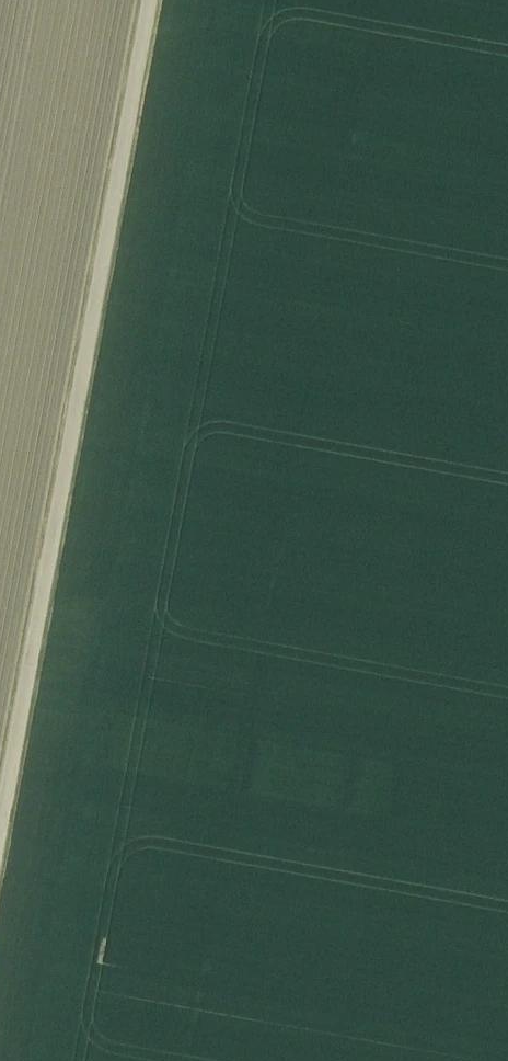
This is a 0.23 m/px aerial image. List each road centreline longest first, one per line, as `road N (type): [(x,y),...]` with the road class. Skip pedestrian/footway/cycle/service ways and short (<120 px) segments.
road 1 (unclassified): [(0,834),(151,0)]

